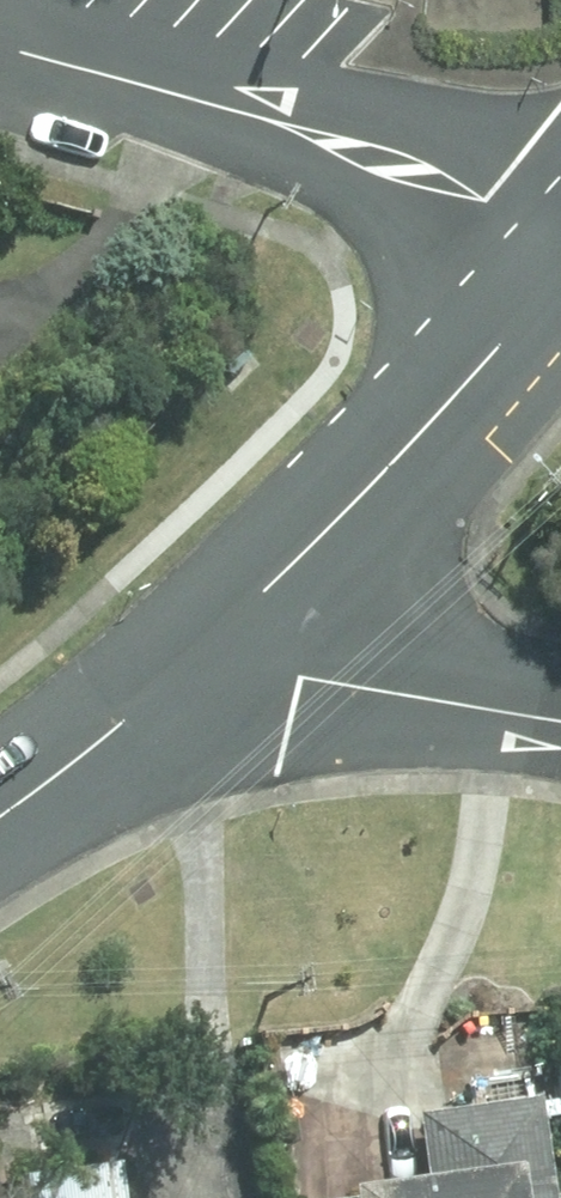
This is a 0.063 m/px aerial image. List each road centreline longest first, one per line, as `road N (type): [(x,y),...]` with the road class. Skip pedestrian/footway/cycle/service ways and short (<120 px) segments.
road 1 (residential): [(560,247),(469,200),(196,98),(0,49)]
road 2 (secondary): [(201,658),(560,260)]
road 3 (residential): [(201,658),(560,727)]
road 4 (secondary): [(0,811),(201,658)]

